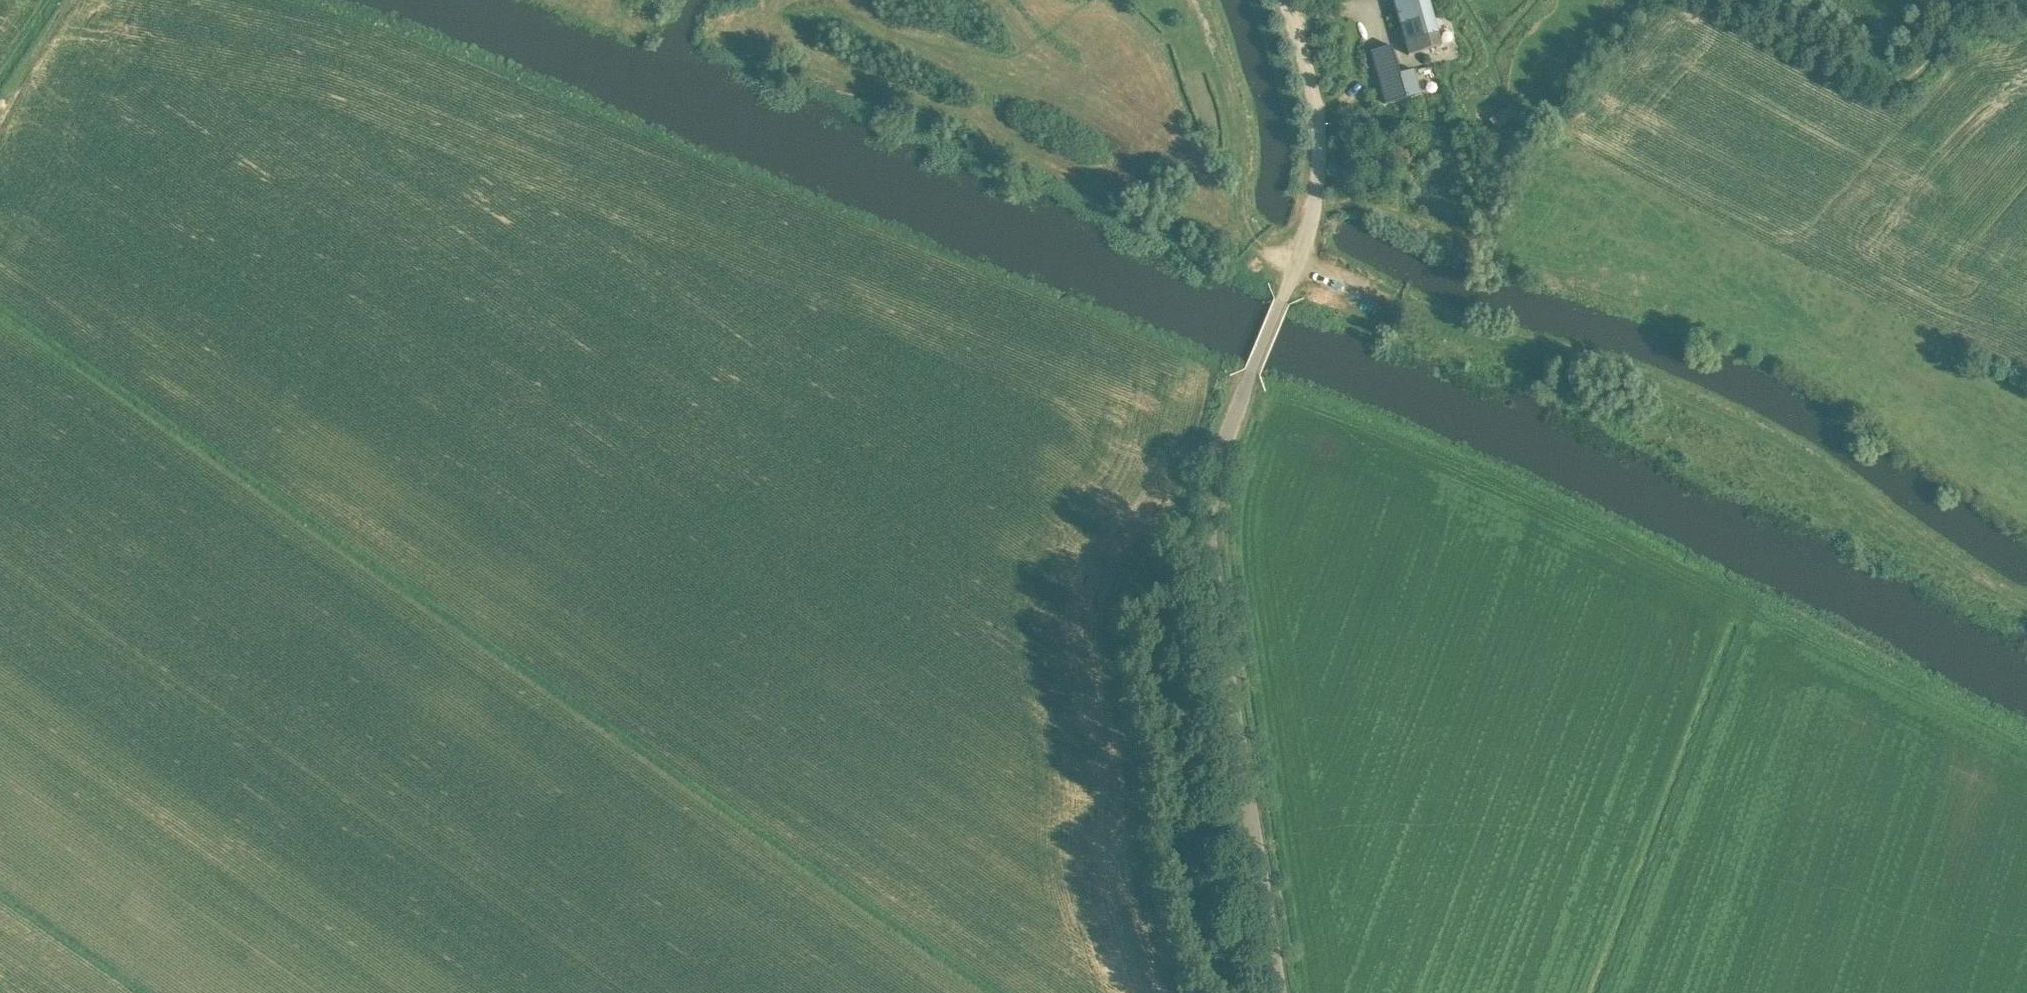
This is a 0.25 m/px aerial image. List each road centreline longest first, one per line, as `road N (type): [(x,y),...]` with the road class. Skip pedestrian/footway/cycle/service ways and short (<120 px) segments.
road 1 (unclassified): [(1278,992),(1209,564),(1208,513),(1249,376),(1313,217),(1315,105),(1284,0)]
road 2 (track): [(2024,0),(1970,12),(1923,66),(1893,81),(1723,0)]

